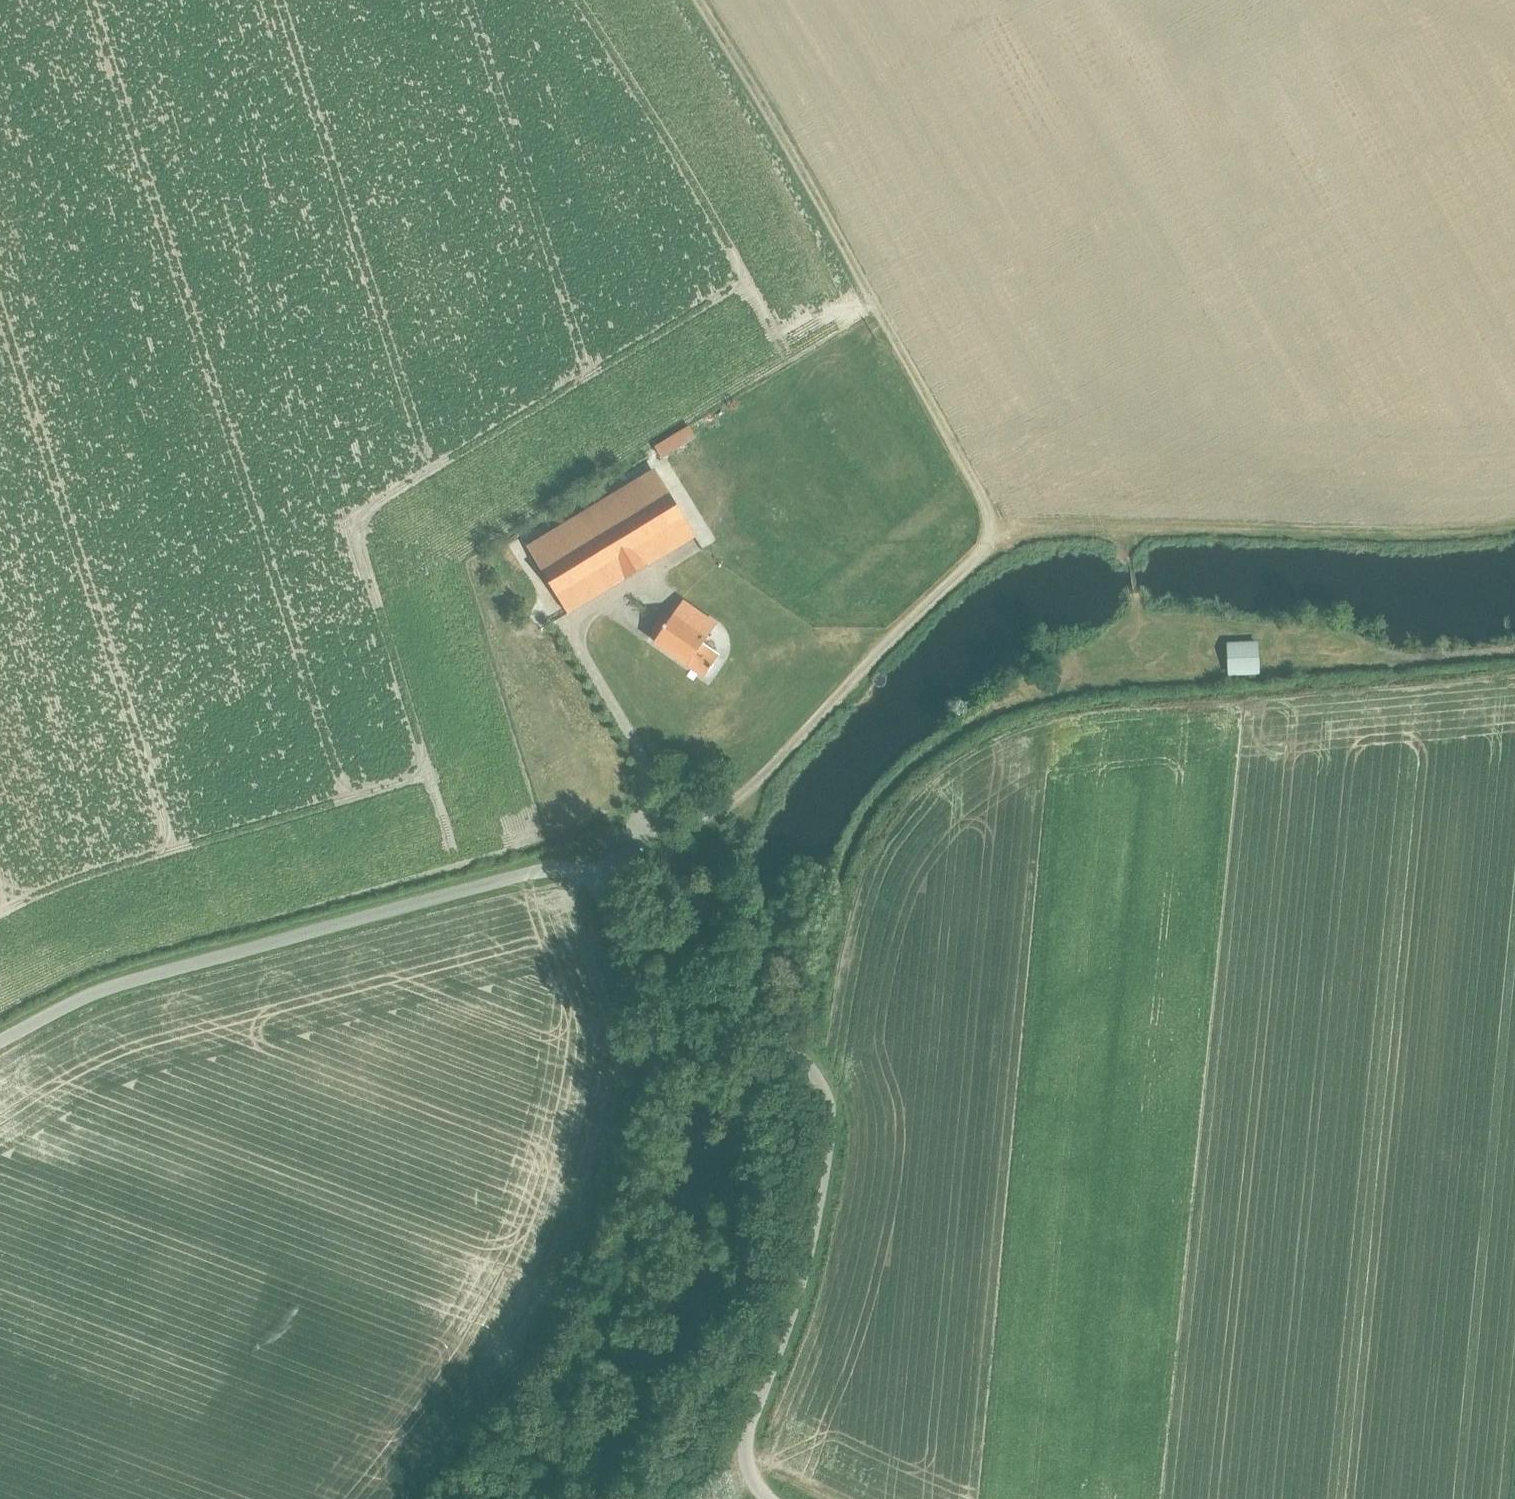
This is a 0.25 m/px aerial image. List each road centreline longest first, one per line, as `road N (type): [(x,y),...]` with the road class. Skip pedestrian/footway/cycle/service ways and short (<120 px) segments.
road 1 (unclassified): [(771,1498),(751,1476),(746,1435),(806,1264),(829,1139),(825,1091),(790,1051),(661,1005),(643,990),(599,884),(557,868),(528,872),(126,981),(0,1040)]
road 2 (track): [(641,826),(711,814),(735,800),(983,550),(990,528),(989,504),(698,0)]

